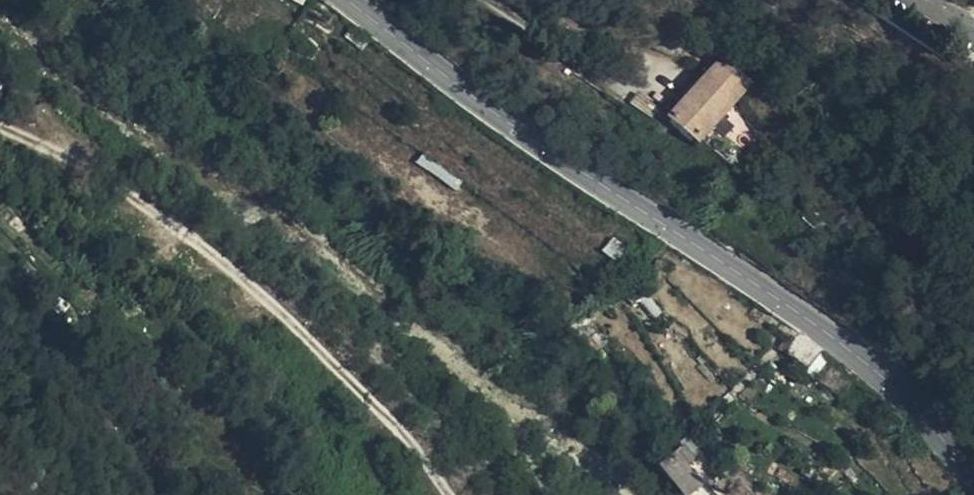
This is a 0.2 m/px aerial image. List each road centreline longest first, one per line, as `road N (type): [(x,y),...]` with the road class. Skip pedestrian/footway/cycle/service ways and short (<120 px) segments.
road 1 (secondary): [(973,481),(885,384),(820,332),(450,82),(346,0)]
road 2 (track): [(0,124),(165,218),(315,343),(448,494)]

